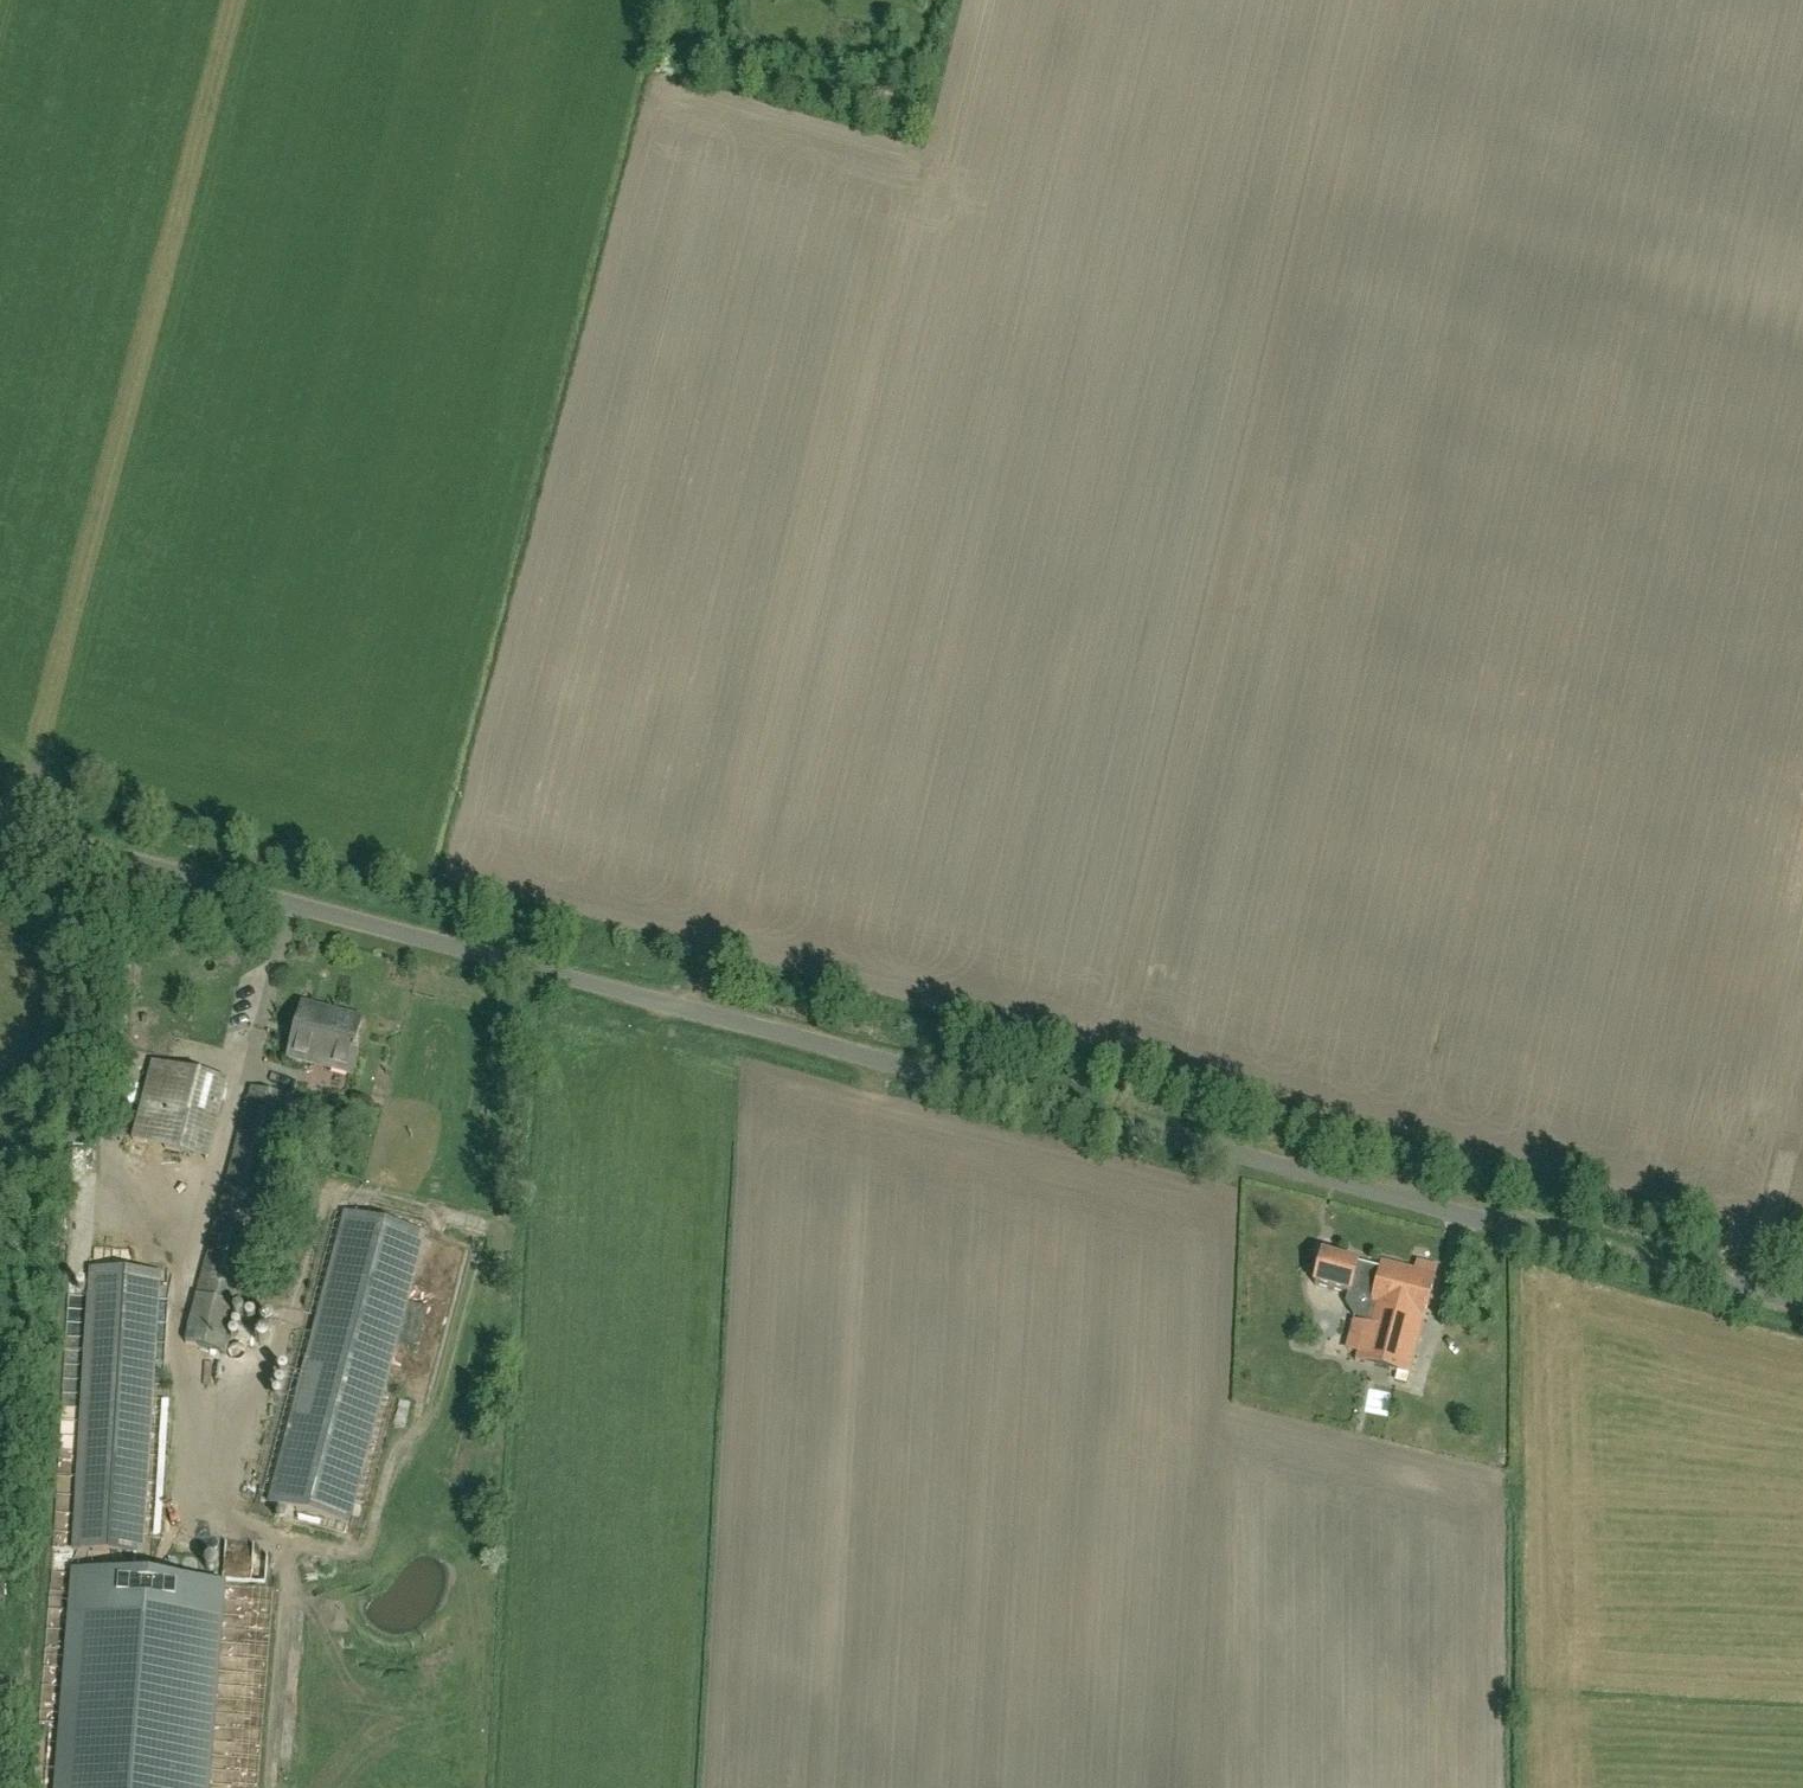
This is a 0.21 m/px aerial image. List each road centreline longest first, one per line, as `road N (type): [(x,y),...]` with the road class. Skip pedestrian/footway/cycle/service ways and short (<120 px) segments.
road 1 (unclassified): [(1802,1305),(0,826)]

